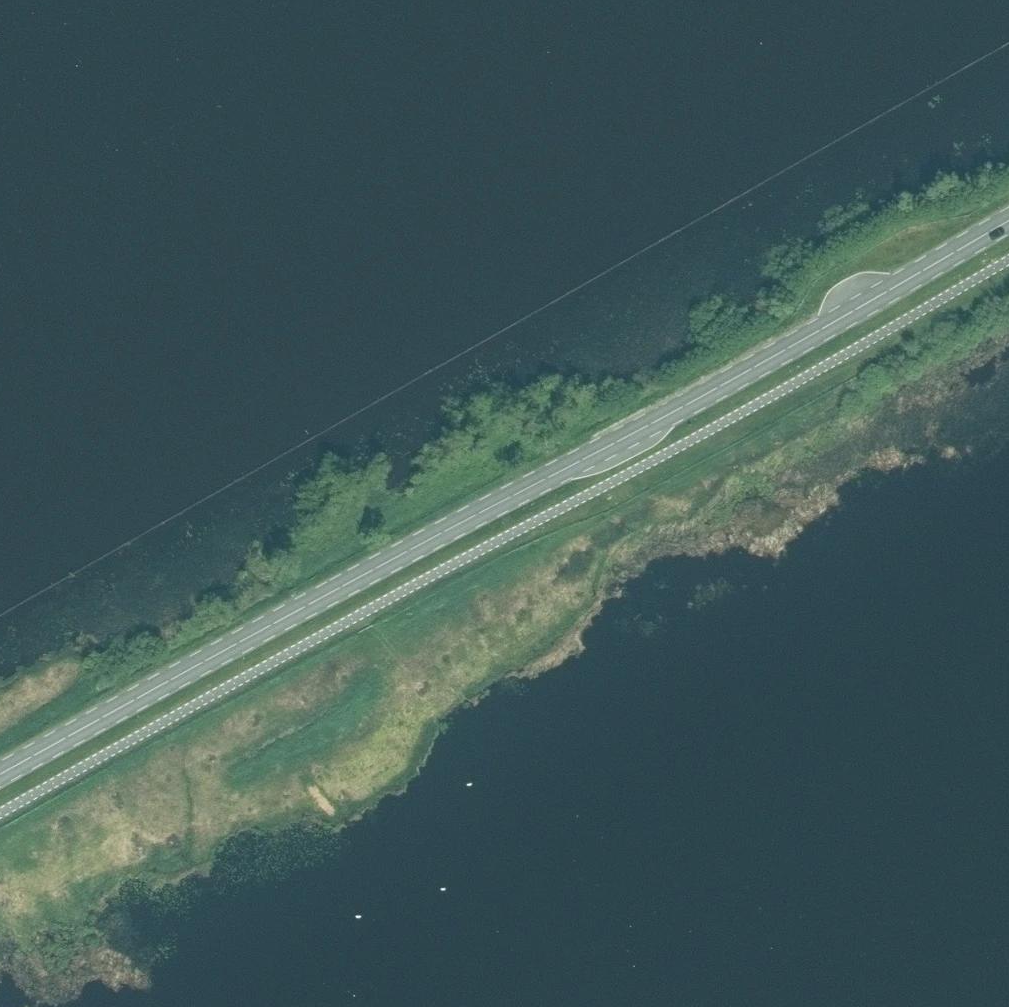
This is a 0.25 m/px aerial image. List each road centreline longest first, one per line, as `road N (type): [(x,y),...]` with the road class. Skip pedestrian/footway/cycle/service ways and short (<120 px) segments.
road 1 (primary): [(0,773),(725,383),(1008,219)]

